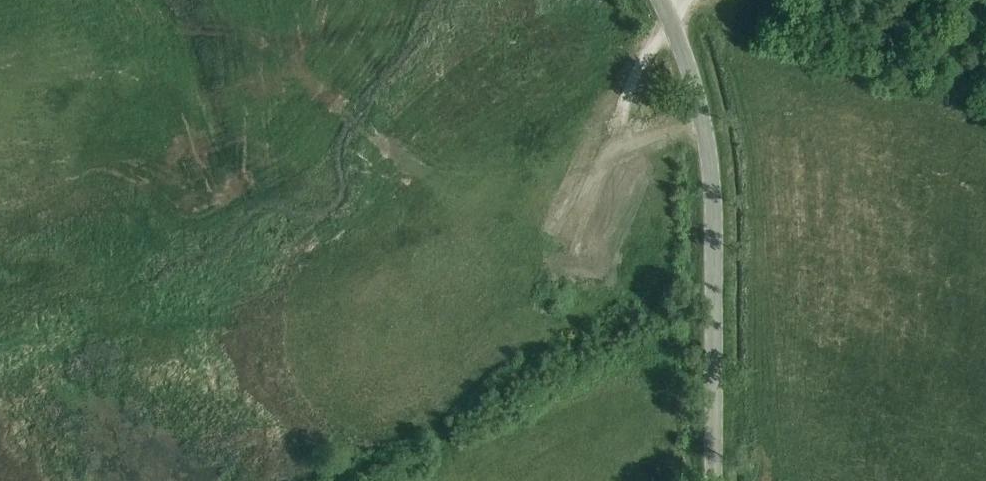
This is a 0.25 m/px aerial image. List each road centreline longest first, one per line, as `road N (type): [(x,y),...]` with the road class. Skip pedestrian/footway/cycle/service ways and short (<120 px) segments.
road 1 (tertiary): [(712,480),(712,189),(699,102),(666,8)]

